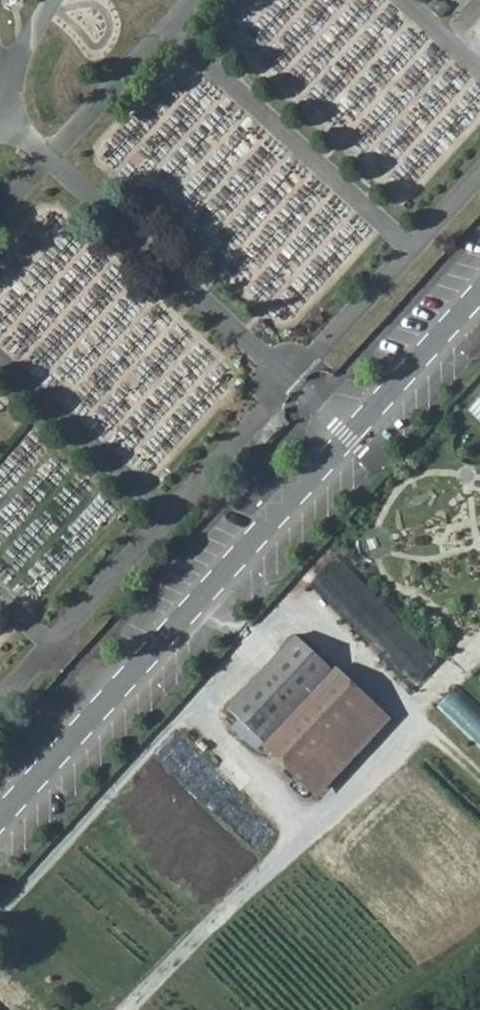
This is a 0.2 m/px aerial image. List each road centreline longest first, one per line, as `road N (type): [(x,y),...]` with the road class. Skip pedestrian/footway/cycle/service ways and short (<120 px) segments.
road 1 (residential): [(0,818),(479,292)]

